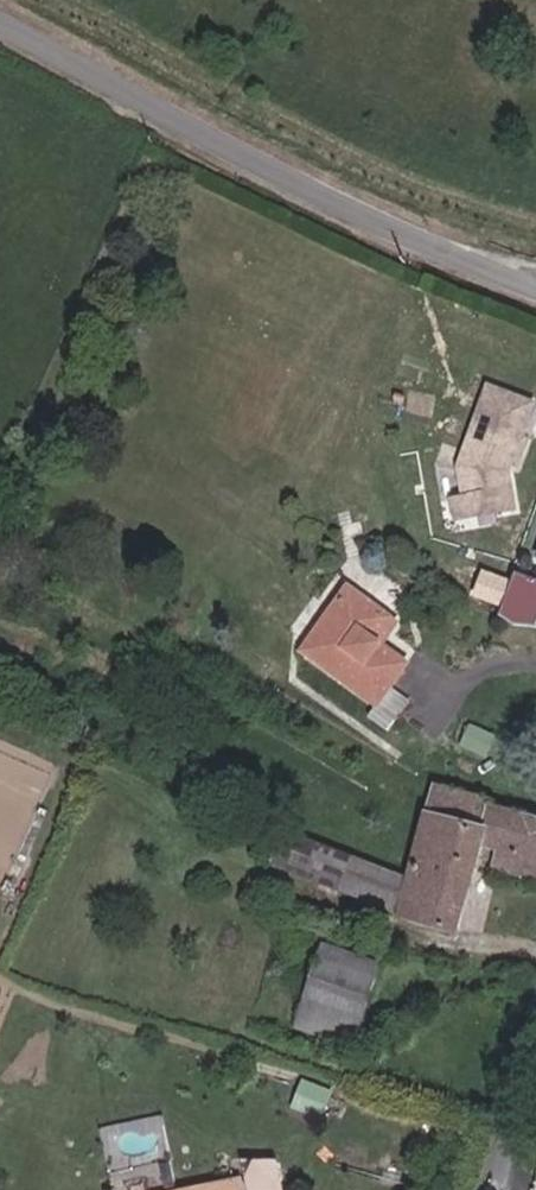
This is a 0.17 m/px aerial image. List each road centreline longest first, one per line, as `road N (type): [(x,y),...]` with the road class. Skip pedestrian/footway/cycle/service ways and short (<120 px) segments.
road 1 (tertiary): [(535,292),(401,242),(0,21)]
road 2 (unclassified): [(535,1062),(493,1189)]

